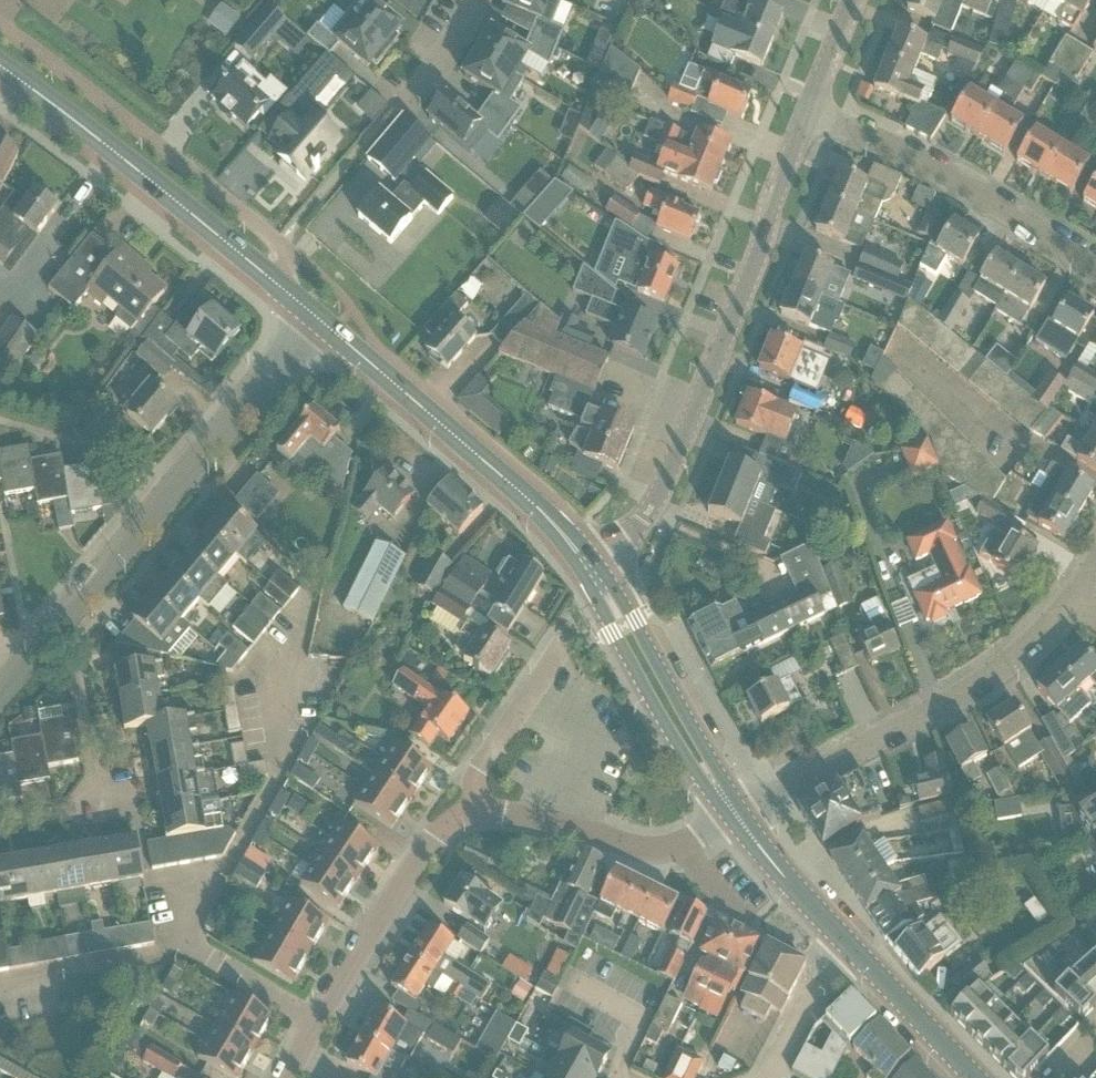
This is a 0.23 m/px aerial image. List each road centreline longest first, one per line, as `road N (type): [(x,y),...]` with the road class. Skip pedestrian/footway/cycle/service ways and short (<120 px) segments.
road 1 (residential): [(589,572),(642,521),(662,485),(805,114)]
road 2 (residential): [(734,813),(1001,673),(1082,595)]
road 3 (residential): [(277,285),(286,248),(0,28)]
road 4 (residential): [(65,614),(317,318)]
road 5 (primary): [(589,572),(543,516),(317,318)]
road 6 (primary): [(277,285),(0,65)]
road 7 (residential): [(1095,270),(931,165),(805,114)]
road 8 (residential): [(290,1077),(430,845),(477,811)]
road 9 (primary): [(589,572),(670,734),(734,813)]
road 10 (primary): [(734,813),(632,622),(589,572)]
road 11 (residential): [(477,811),(556,822),(651,849),(734,813)]
road 12 (residential): [(100,802),(65,614)]
road 13 (residential): [(477,811),(480,770),(557,651)]
road 14 (primary): [(976,1077),(850,949)]
road 15 (primary): [(850,949),(734,813)]
road 16 (residential): [(850,949),(817,978),(765,1077)]
road 17 (residential): [(805,114),(852,0)]

